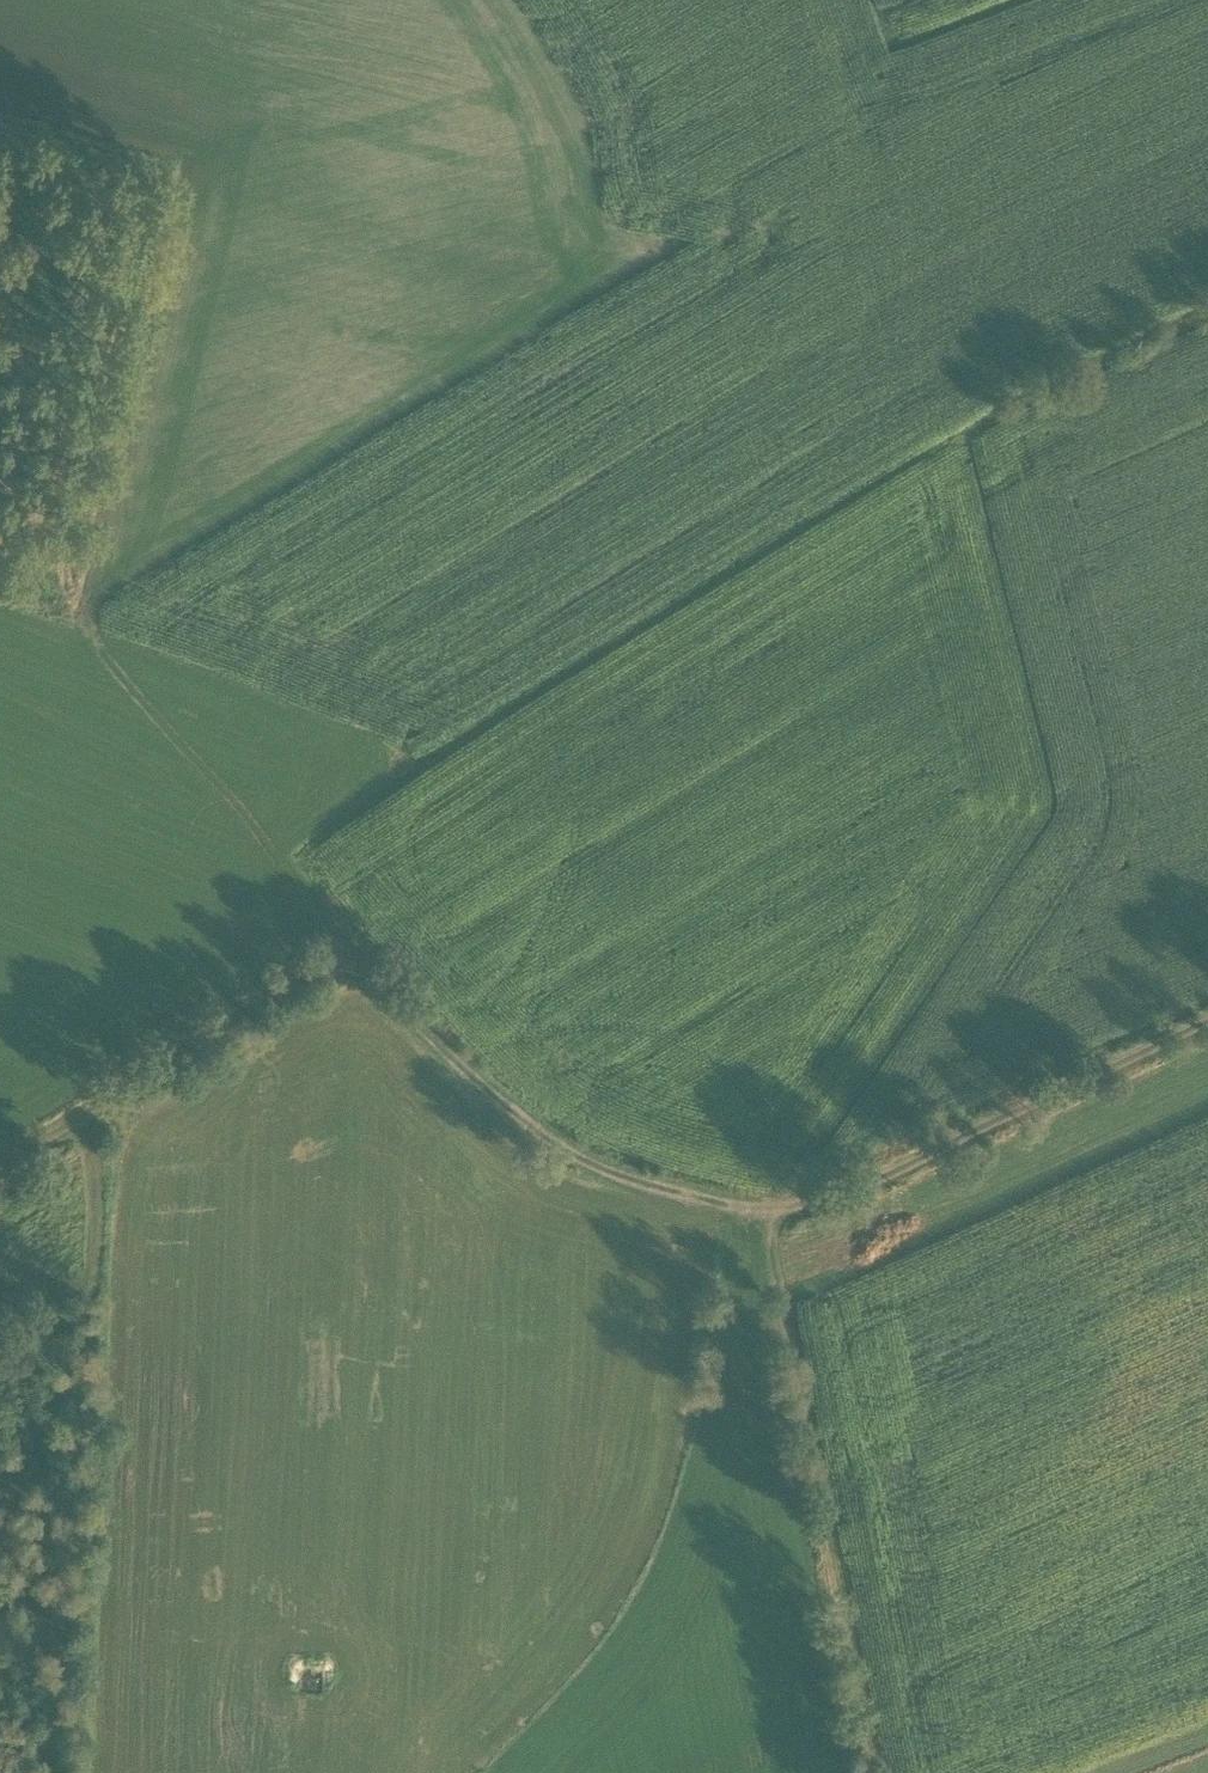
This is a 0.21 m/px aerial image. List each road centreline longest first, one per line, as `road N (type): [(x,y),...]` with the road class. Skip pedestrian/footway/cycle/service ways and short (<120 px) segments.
road 1 (track): [(1207,1018),(844,1188),(764,1210),(622,1177),(555,1148),(376,978),(332,969),(299,978),(0,1164)]
road 2 (track): [(764,1210),(872,1772)]
road 3 (track): [(81,1118),(97,1161),(87,1293)]

